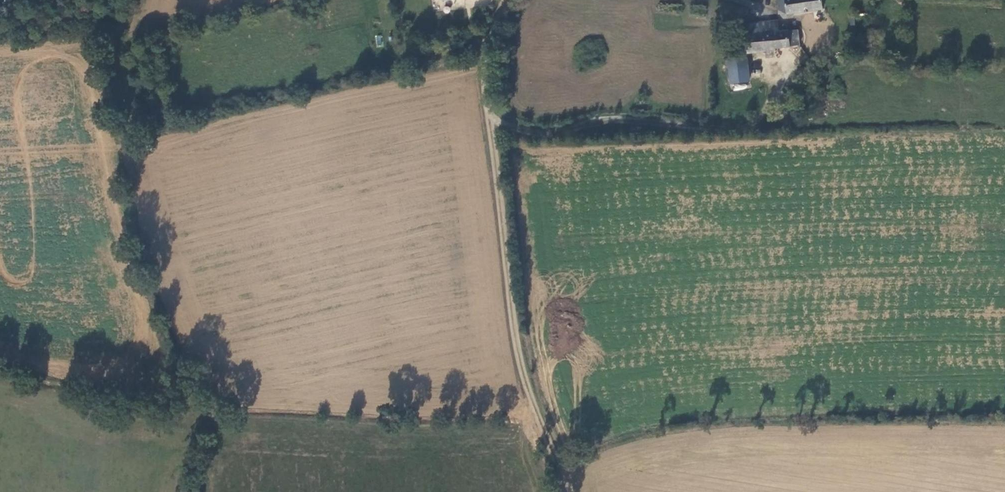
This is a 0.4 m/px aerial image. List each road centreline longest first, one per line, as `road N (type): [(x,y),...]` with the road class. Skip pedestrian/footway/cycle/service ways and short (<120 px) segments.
road 1 (track): [(567,491),(523,385),(491,122)]
road 2 (track): [(491,122),(545,134),(605,118),(744,131),(768,110),(783,69)]
road 3 (track): [(491,122),(485,67),(507,0)]

